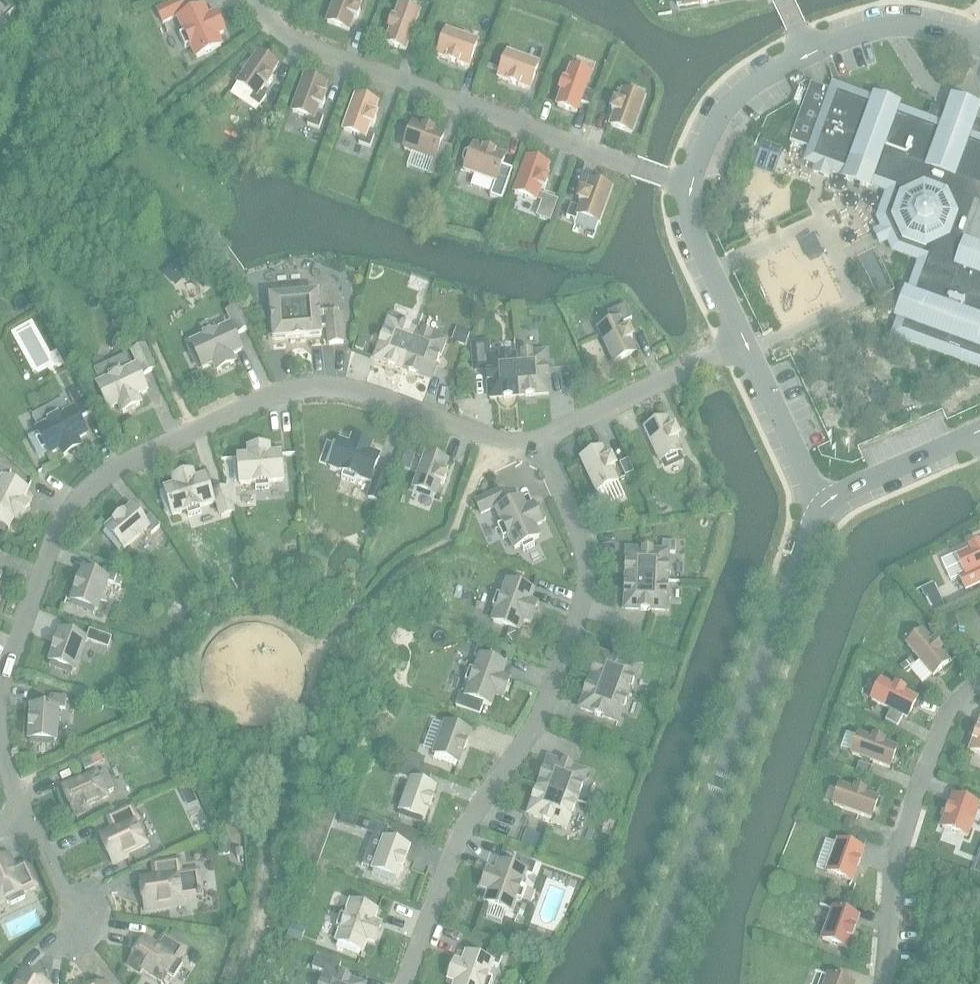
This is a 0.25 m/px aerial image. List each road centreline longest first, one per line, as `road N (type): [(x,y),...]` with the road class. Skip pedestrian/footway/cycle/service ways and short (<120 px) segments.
road 1 (unclassified): [(0,699),(60,537),(118,463),(196,424),(306,387),(357,392),(531,442)]
road 2 (unclassified): [(412,983),(571,629),(583,576),(579,532),(563,487),(531,442)]
road 3 (residential): [(642,983),(817,507)]
road 4 (unclassified): [(683,182),(319,45),(269,20),(252,0)]
road 5 (residential): [(887,983),(914,806),(947,709),(979,679)]
road 6 (unclassified): [(531,442),(738,343)]
road 7 (residential): [(806,45),(734,89),(683,182)]
road 8 (residential): [(738,343),(817,507)]
road 9 (residential): [(817,507),(979,433)]
road 10 (residential): [(979,33),(913,20),(806,45)]
road 11 (residential): [(683,182),(694,244),(738,343)]
road 12 (unclassified): [(90,928),(19,821)]

